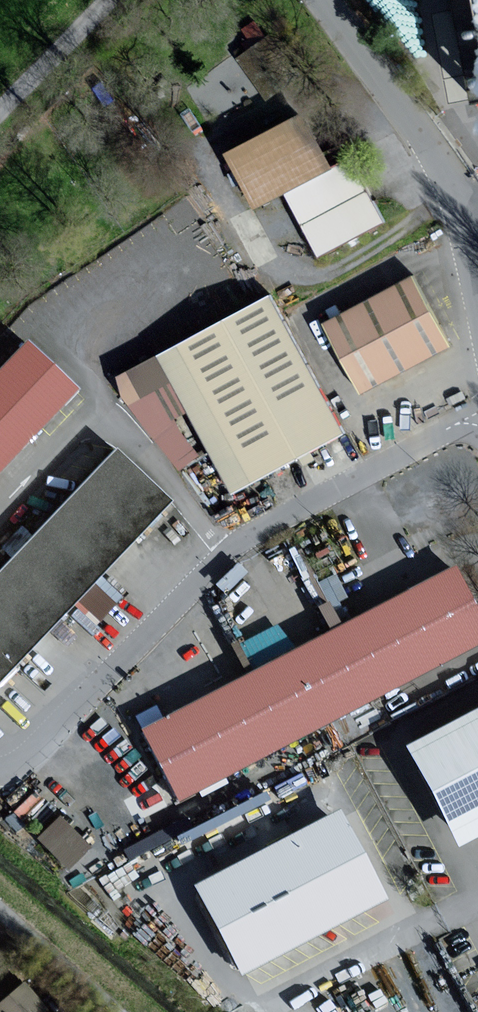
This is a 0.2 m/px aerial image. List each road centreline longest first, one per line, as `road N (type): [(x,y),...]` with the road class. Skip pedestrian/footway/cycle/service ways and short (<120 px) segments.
road 1 (tertiary): [(477,268),(470,220),(424,137),(327,0)]
road 2 (tertiary): [(110,0),(0,111)]
road 3 (tertiary): [(0,912),(114,1011)]

